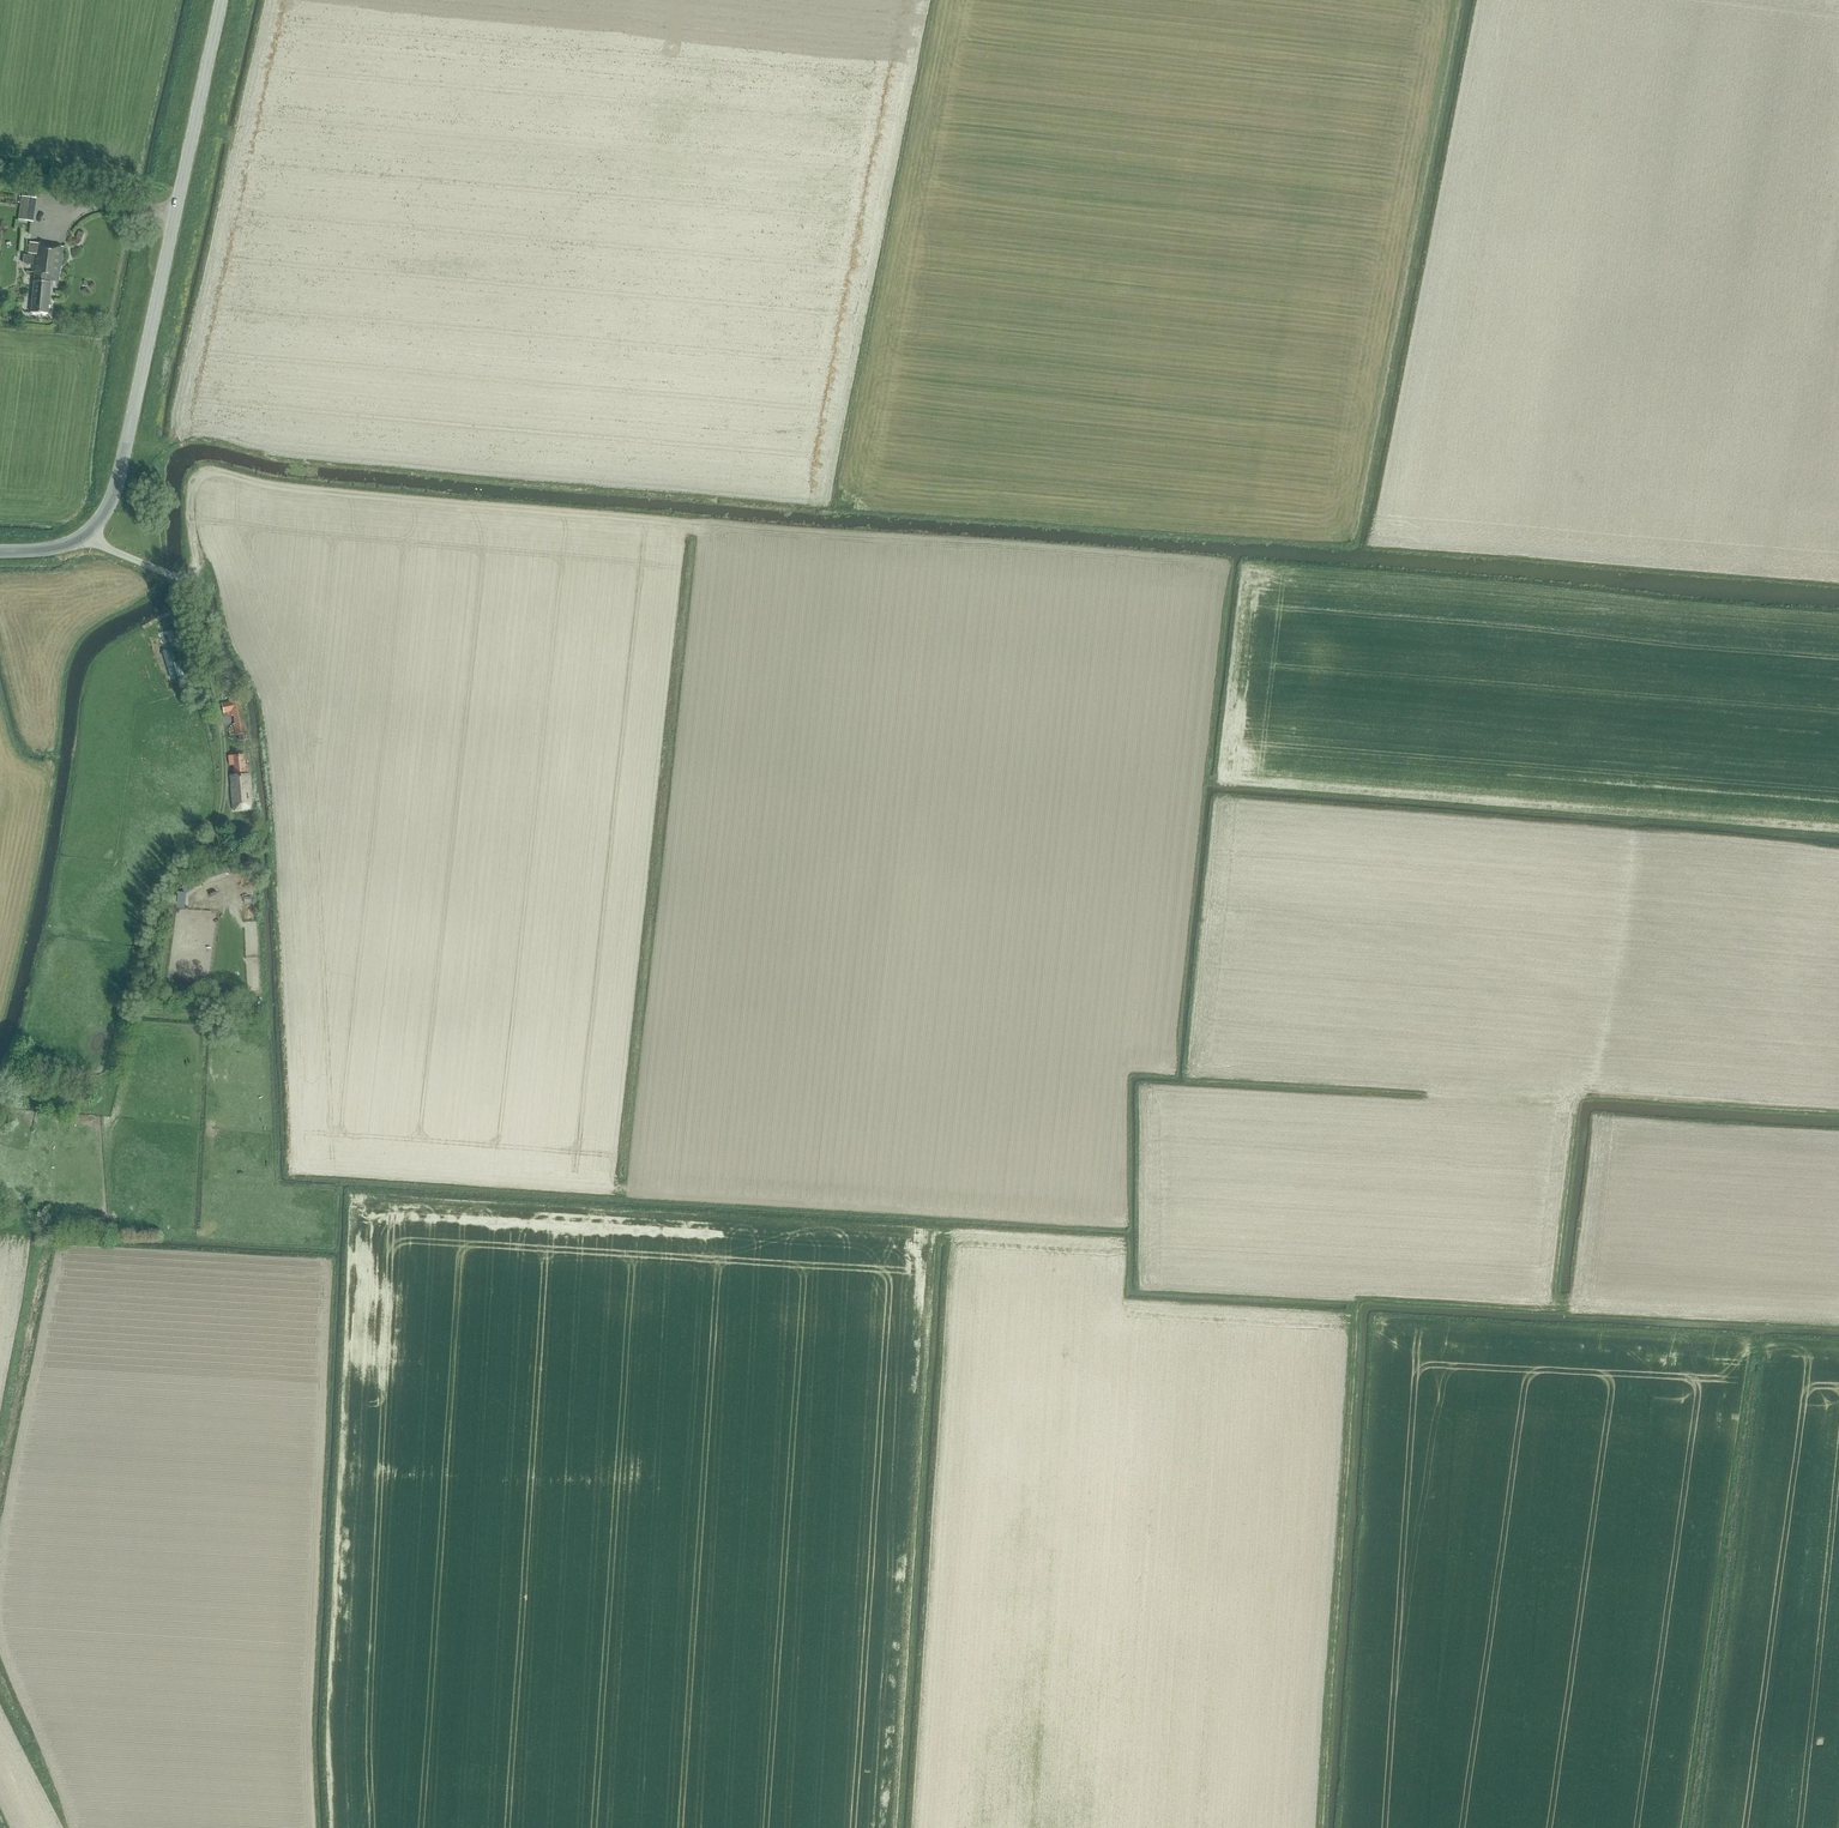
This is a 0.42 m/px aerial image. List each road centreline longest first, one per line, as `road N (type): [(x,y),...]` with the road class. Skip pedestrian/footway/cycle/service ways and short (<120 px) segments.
road 1 (secondary): [(117,484),(222,0)]
road 2 (secondary): [(117,484),(101,518),(75,541),(0,550)]

